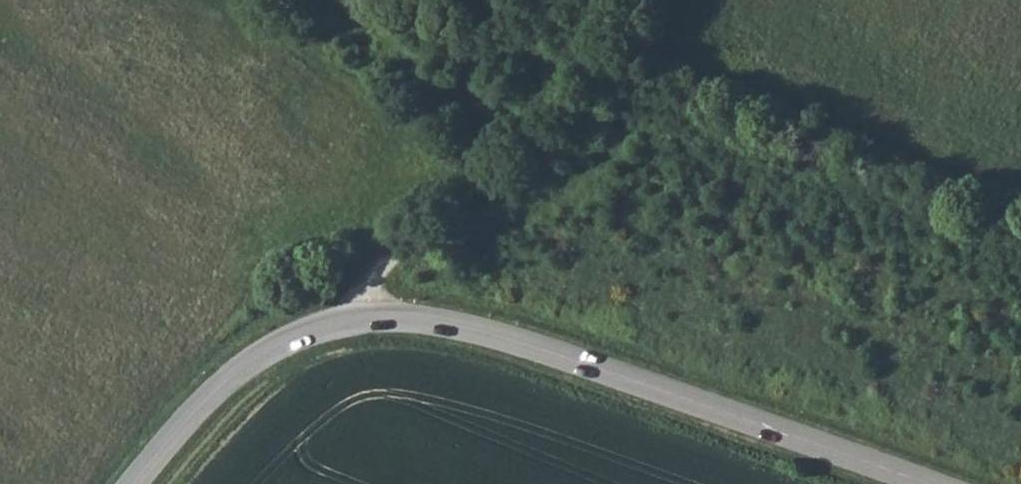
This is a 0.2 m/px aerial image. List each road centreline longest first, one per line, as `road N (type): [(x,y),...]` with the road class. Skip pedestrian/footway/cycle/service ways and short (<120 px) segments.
road 1 (secondary): [(136,483),(236,375),(275,347),(361,321),(416,319),(580,362),(920,483)]
road 2 (track): [(361,321),(374,278),(553,146),(610,78),(636,0)]

